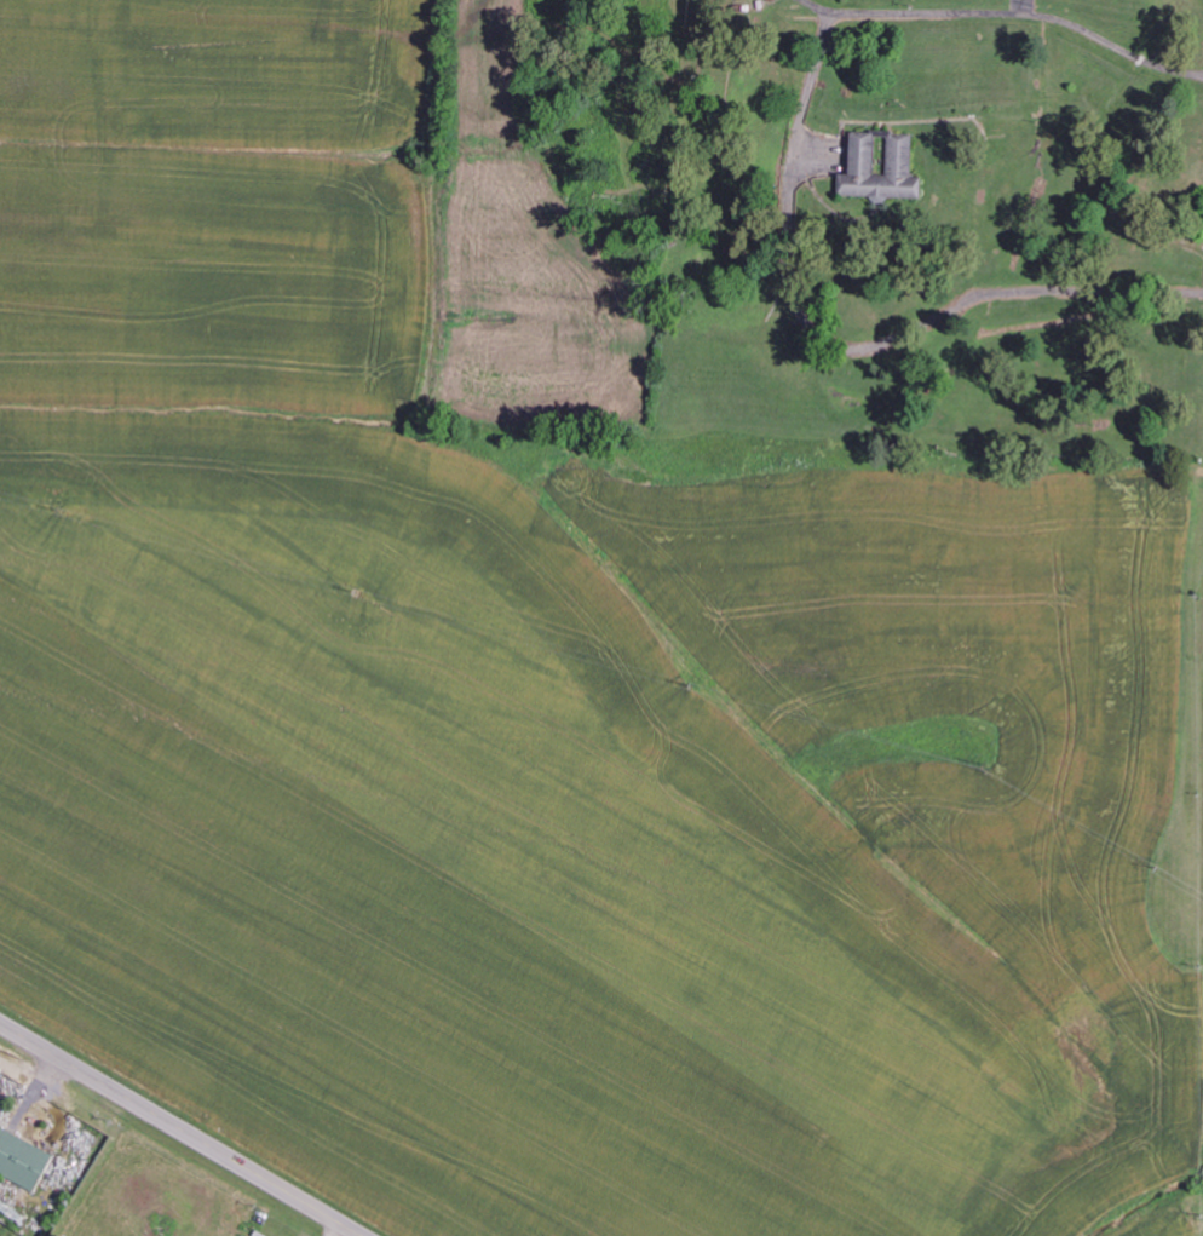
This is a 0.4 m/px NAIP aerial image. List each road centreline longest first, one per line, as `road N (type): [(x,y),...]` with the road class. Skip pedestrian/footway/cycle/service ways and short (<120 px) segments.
road 1 (tertiary): [(360,1235),(0,1024)]

